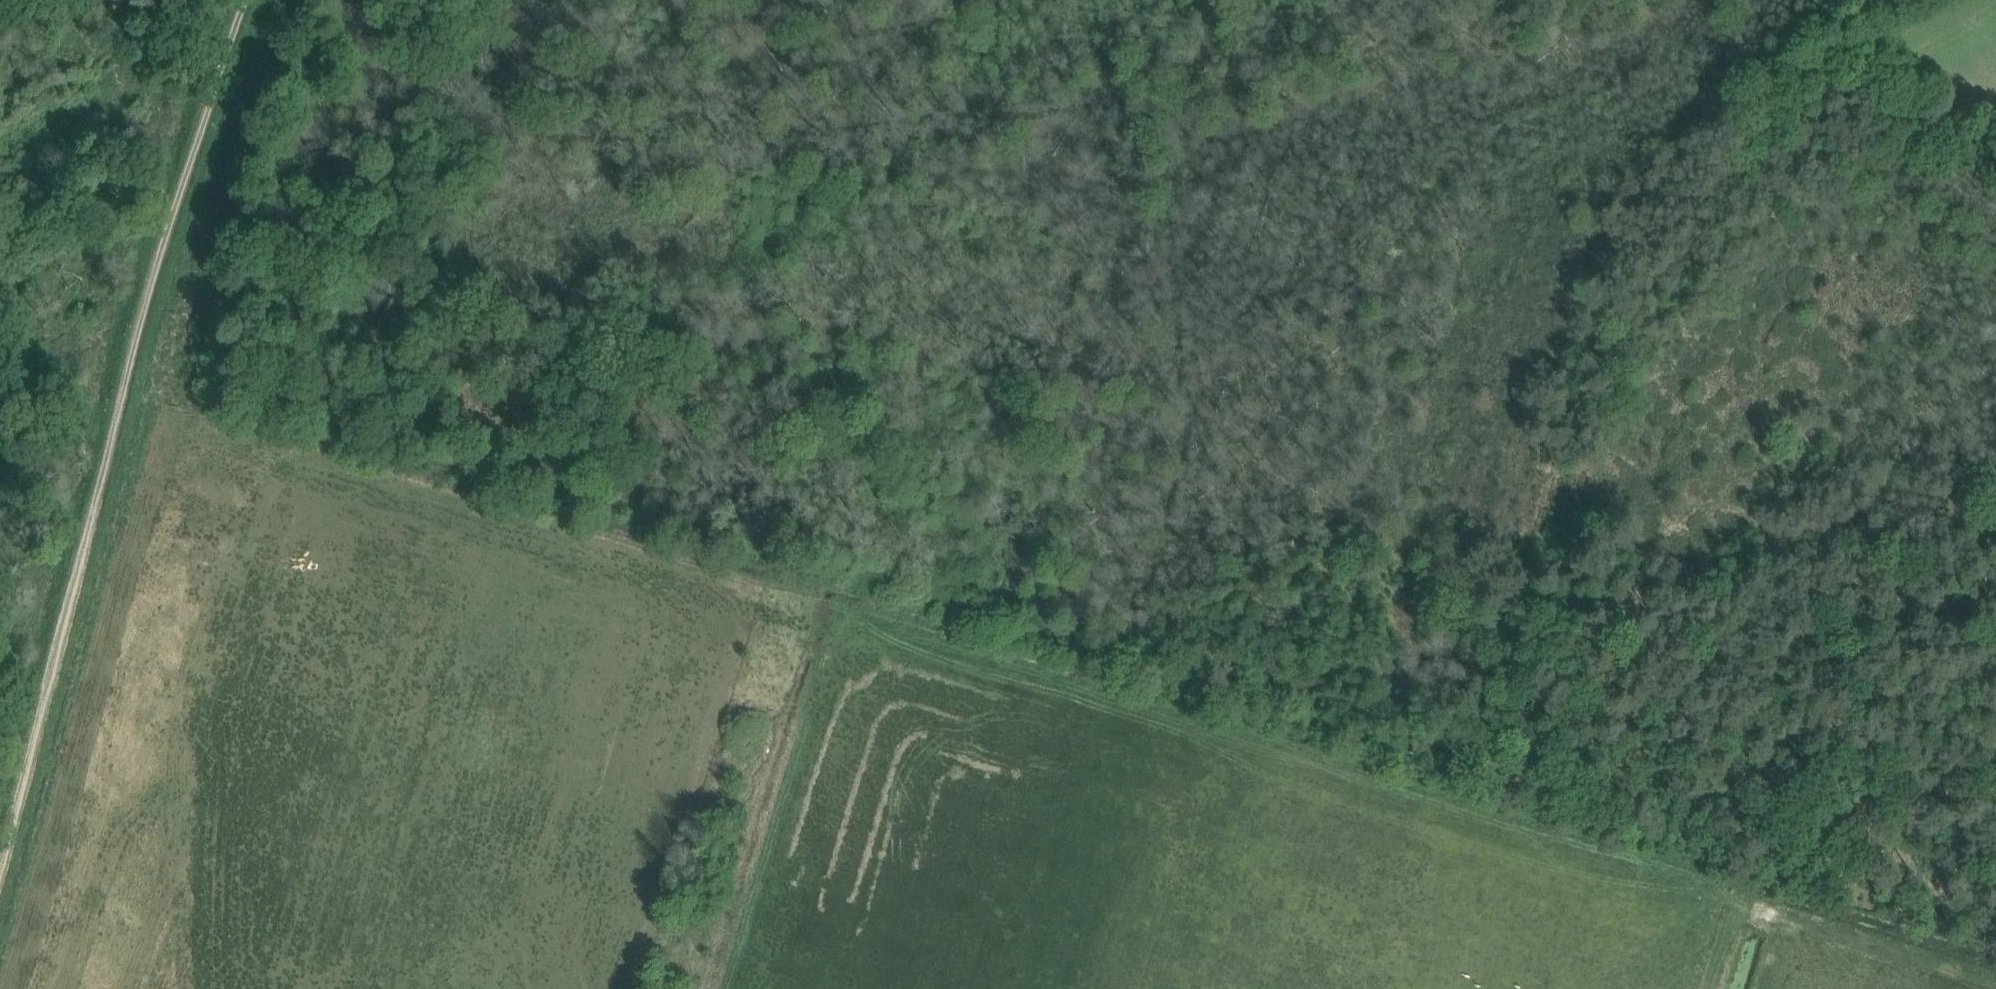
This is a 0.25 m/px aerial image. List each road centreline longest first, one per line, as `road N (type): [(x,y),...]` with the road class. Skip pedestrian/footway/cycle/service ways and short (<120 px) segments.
road 1 (track): [(245,0),(149,289),(0,869)]

